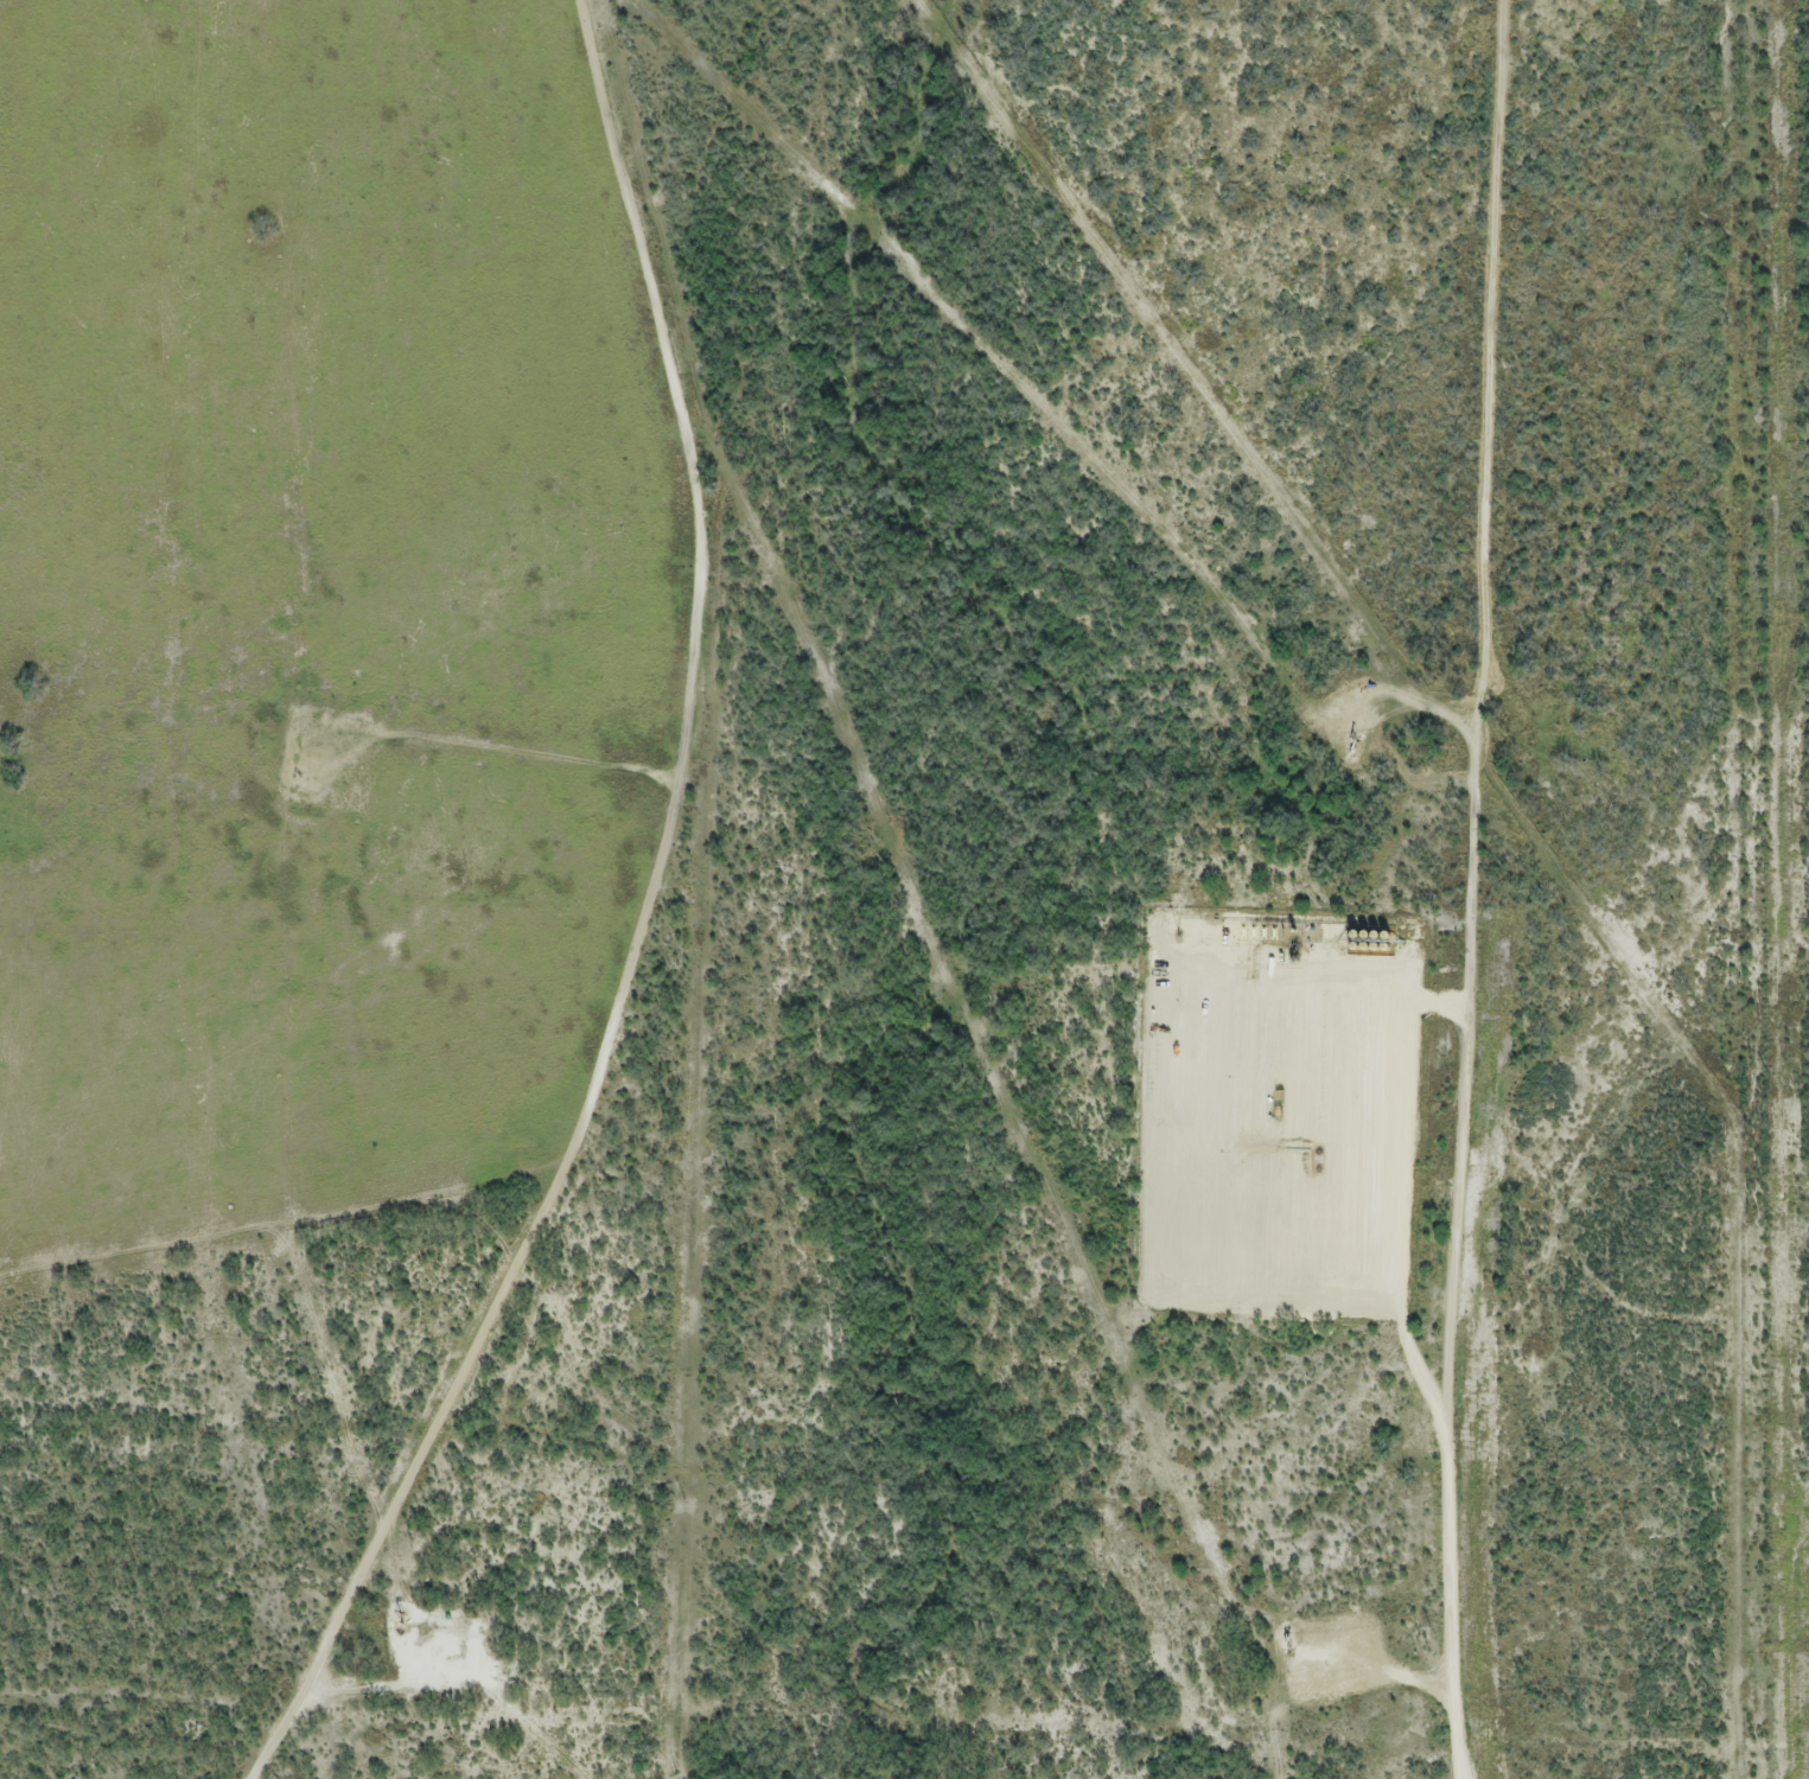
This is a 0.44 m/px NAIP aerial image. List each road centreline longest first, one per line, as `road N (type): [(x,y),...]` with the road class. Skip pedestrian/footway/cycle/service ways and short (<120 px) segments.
road 1 (track): [(0,1274),(517,1209),(558,1173),(637,908),(741,665),(718,510),(626,204),(578,0)]
road 2 (track): [(1461,1778),(1440,1417),(1490,0)]

